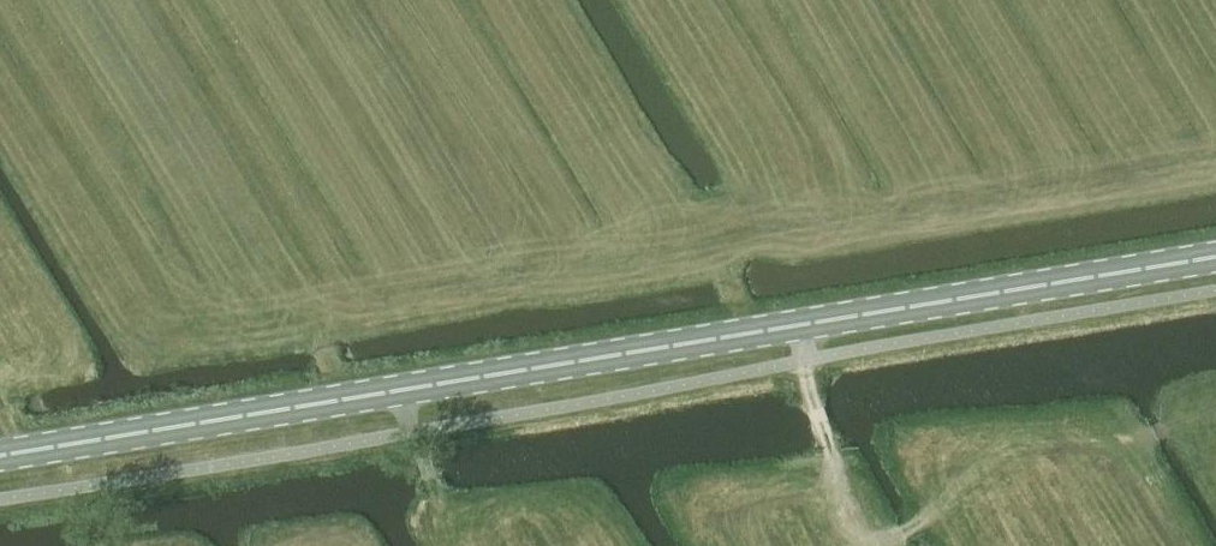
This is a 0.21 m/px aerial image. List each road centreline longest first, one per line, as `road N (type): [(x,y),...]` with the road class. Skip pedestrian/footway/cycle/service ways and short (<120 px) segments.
road 1 (secondary): [(0,456),(1215,258)]
road 2 (track): [(1215,402),(1137,445),(997,465),(895,545)]
road 3 (track): [(886,545),(856,530),(800,326)]
road 4 (track): [(467,545),(431,483),(404,391)]

